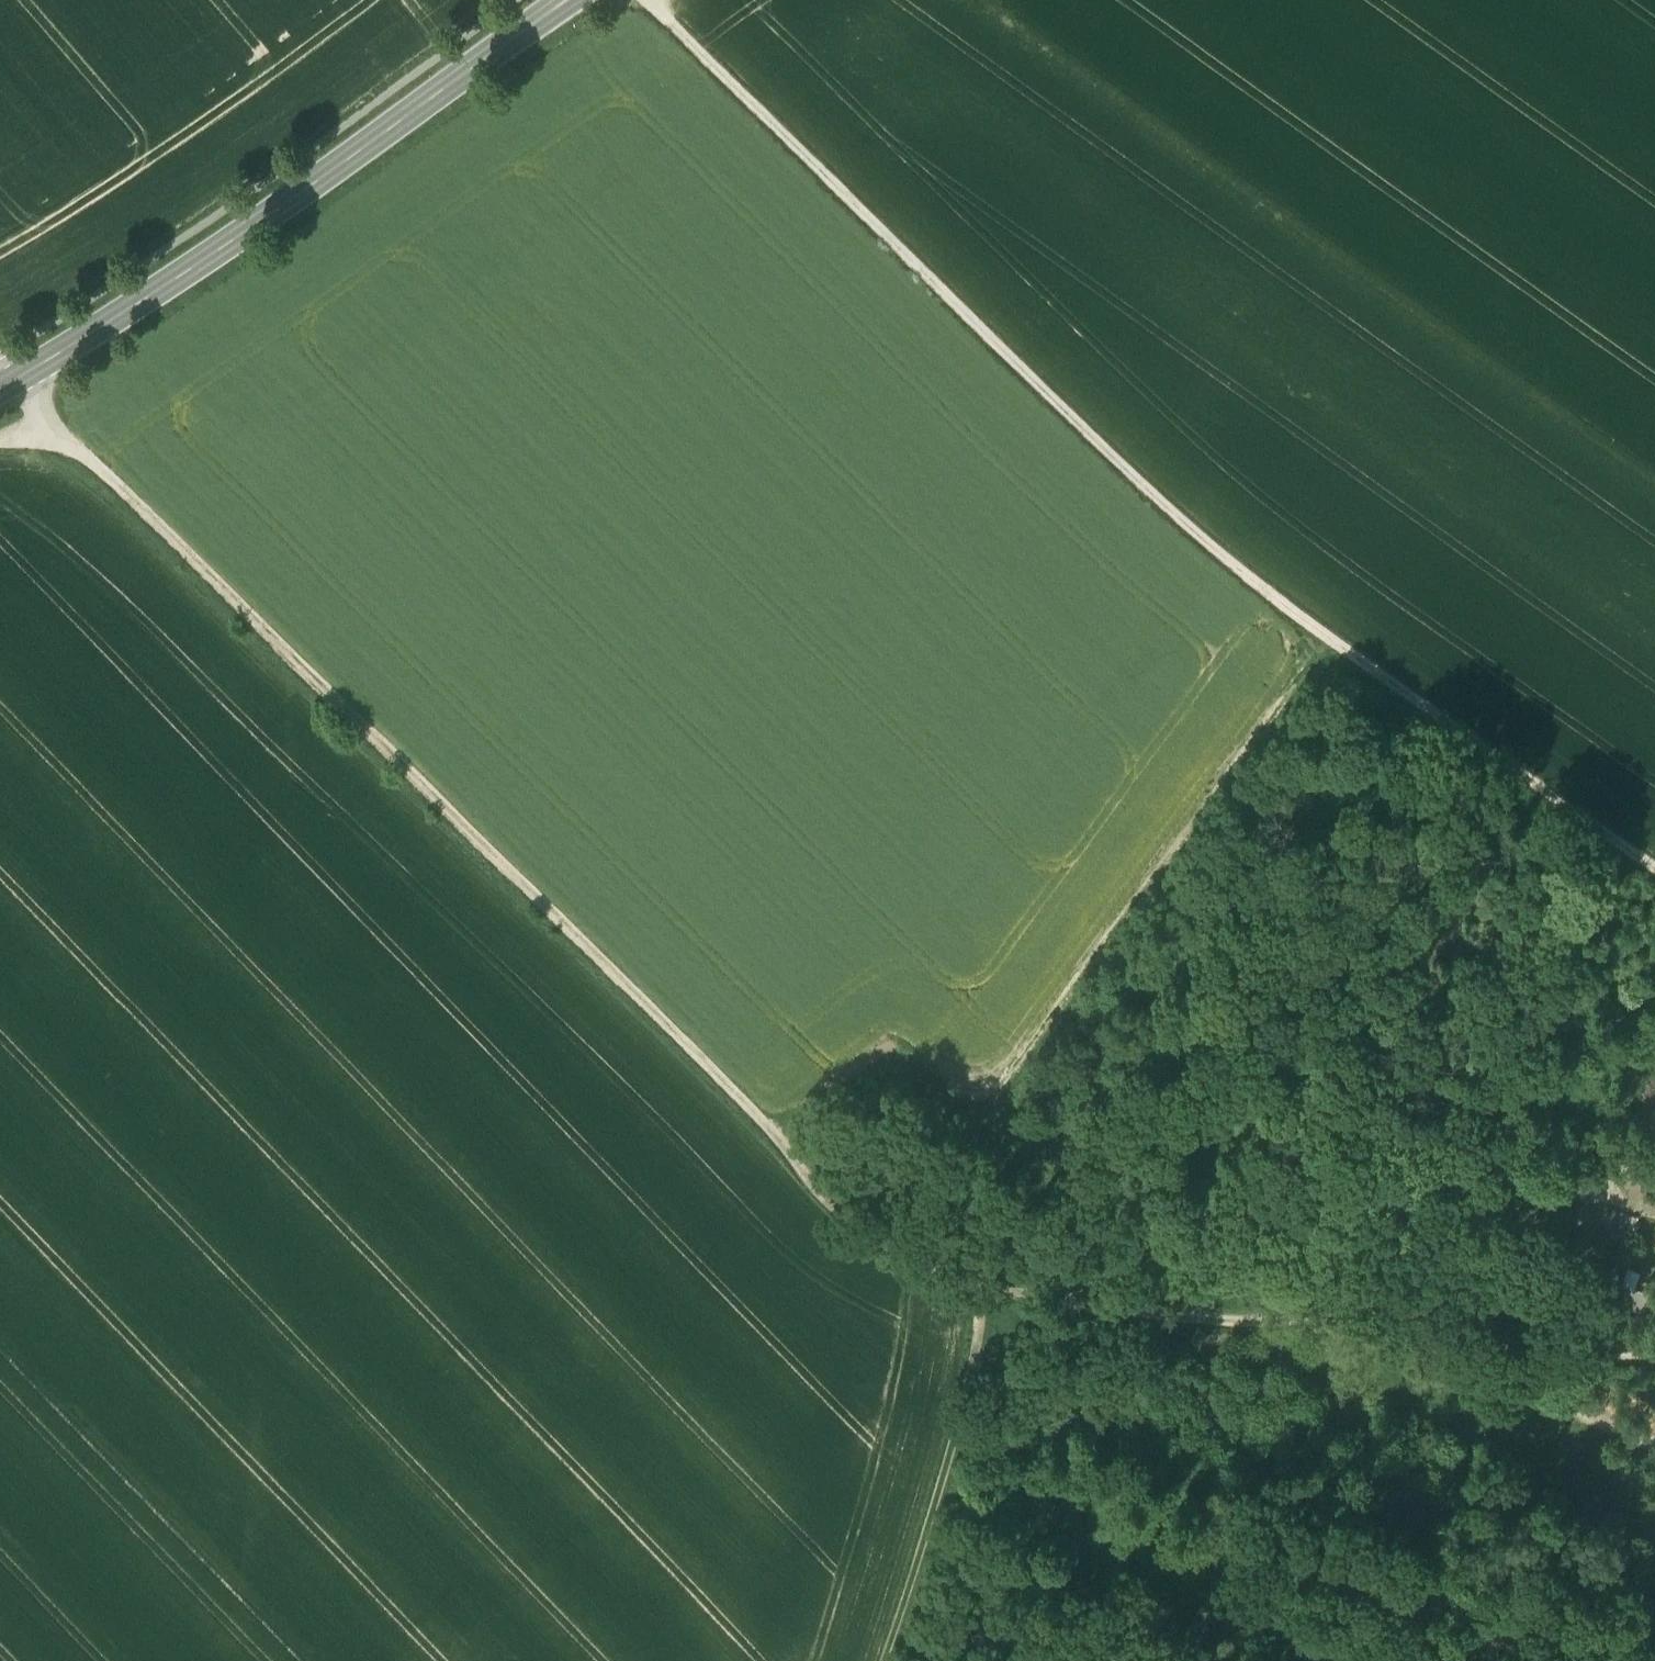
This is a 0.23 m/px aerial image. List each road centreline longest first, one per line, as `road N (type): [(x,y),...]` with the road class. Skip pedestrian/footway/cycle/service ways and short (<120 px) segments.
road 1 (track): [(0,377),(103,466),(788,1144),(859,1234),(990,1291),(1297,1332),(1347,1308),(1555,1371)]
road 2 (track): [(654,0),(1152,493),(1320,630),(1654,861)]
road 3 (secondary): [(563,0),(0,387)]
road 4 (track): [(990,1291),(885,1660)]

